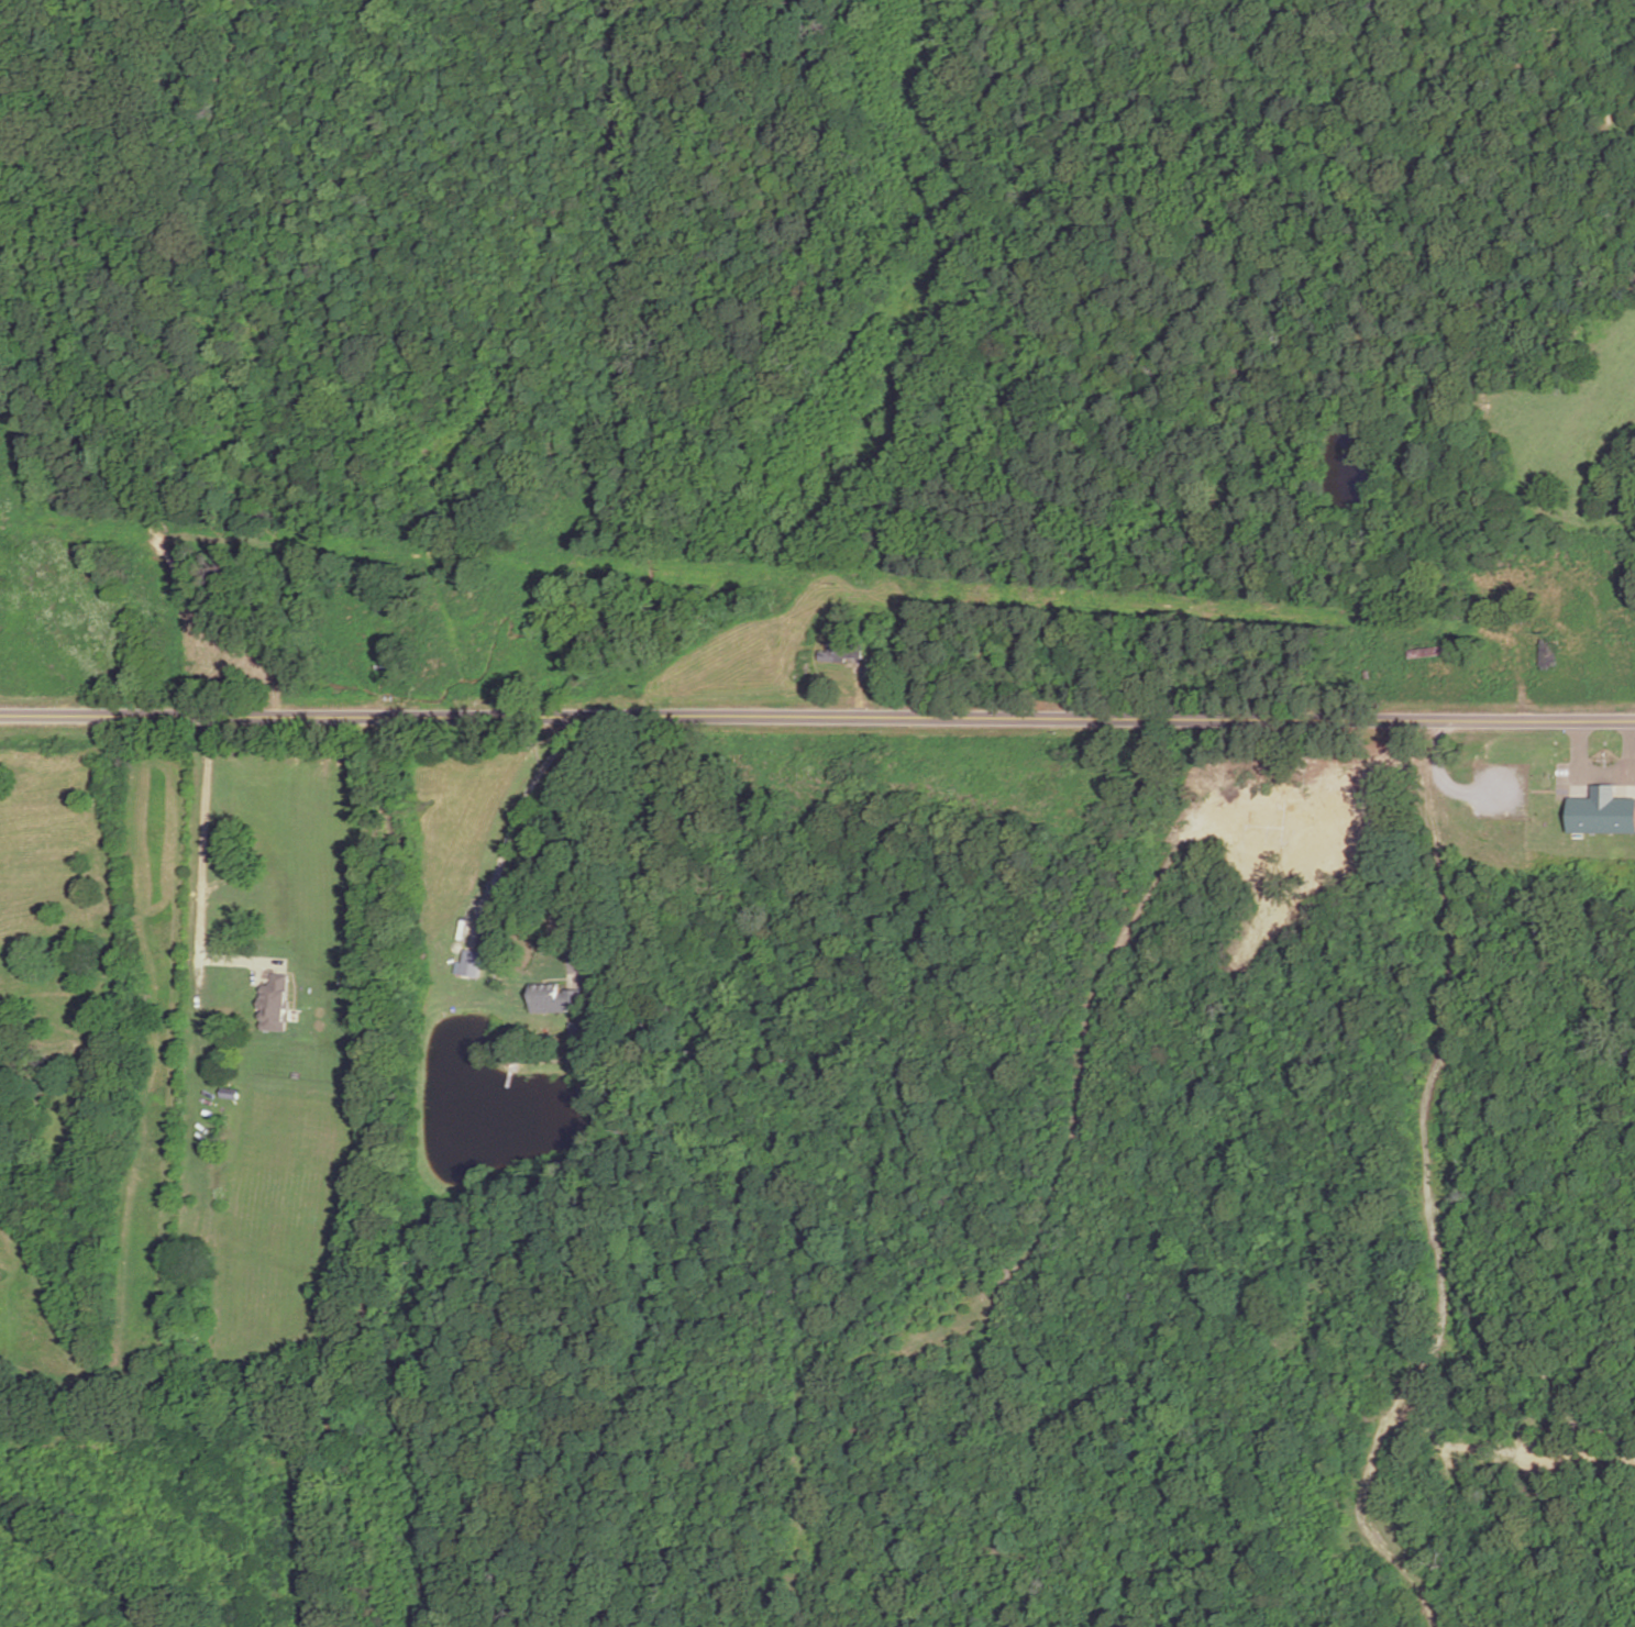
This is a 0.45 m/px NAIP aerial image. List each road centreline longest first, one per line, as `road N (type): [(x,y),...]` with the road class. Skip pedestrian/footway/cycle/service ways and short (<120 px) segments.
road 1 (residential): [(0,715),(1634,721)]
road 2 (track): [(203,717),(180,1247)]

